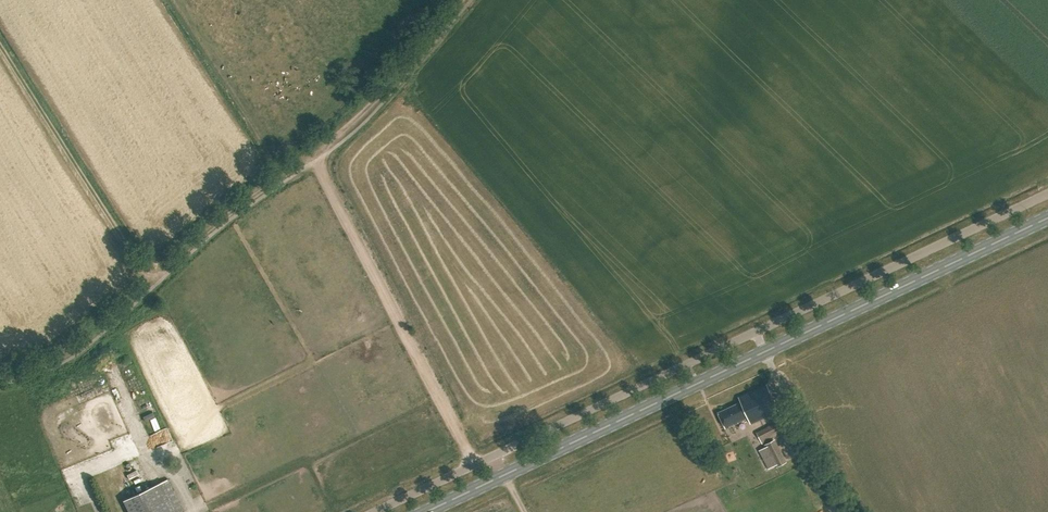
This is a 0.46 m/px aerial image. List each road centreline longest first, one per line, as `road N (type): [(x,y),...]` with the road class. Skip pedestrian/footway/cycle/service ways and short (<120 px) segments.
road 1 (primary): [(426,511),(1047,217)]
road 2 (unclassified): [(473,464),(1047,193)]
road 3 (track): [(473,464),(313,155)]
road 4 (track): [(0,376),(71,350),(280,177)]
road 5 (track): [(153,279),(0,36)]
road 6 (track): [(313,155),(462,0)]

